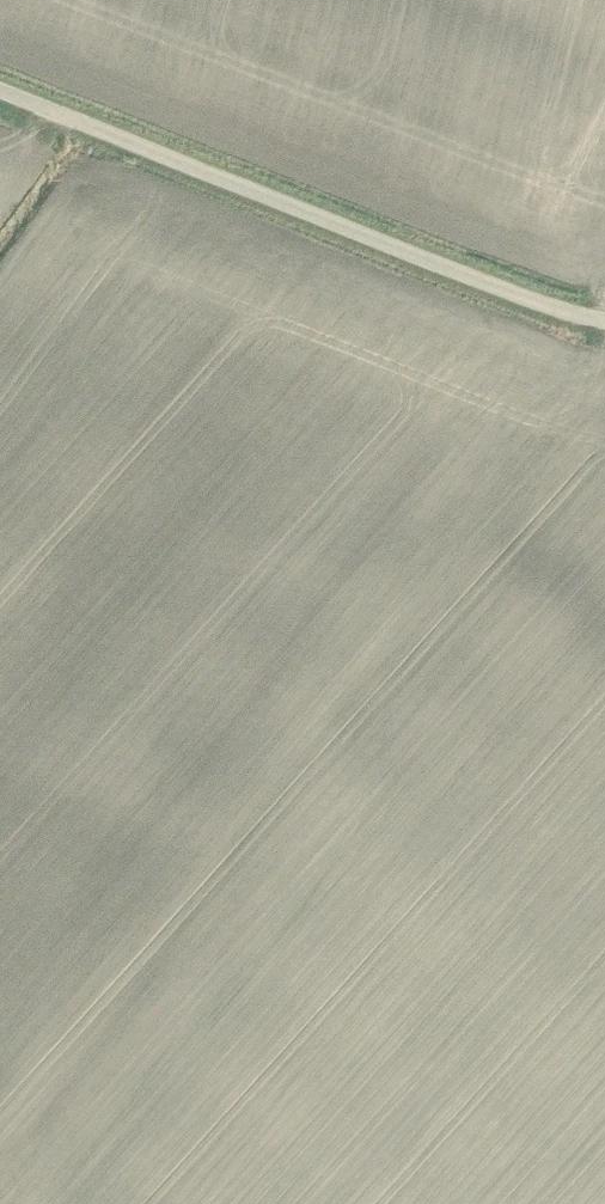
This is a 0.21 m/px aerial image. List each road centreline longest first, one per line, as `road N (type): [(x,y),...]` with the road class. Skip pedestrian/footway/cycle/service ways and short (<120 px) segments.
road 1 (track): [(604,327),(0,94)]

